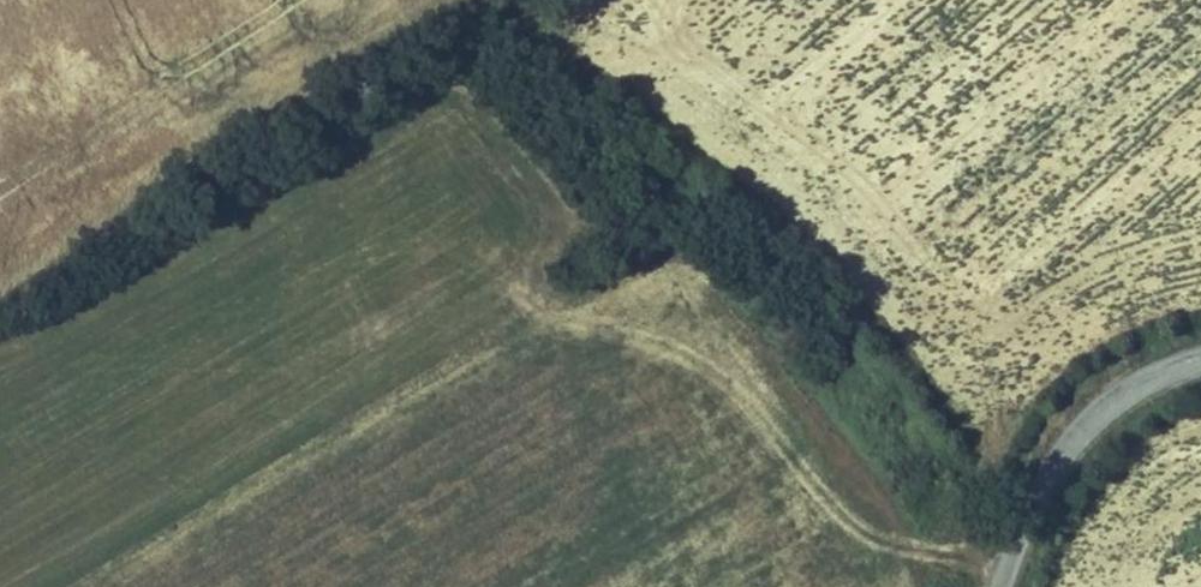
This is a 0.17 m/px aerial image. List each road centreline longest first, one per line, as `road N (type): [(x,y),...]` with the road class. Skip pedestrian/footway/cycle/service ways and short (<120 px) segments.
road 1 (tertiary): [(1200,355),(1112,390),(1052,476),(1004,586)]

